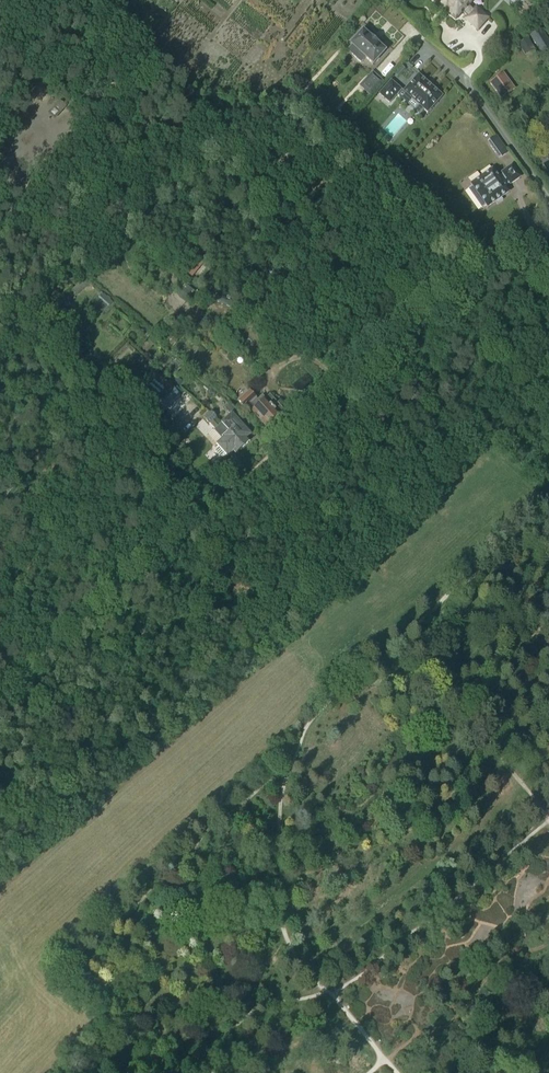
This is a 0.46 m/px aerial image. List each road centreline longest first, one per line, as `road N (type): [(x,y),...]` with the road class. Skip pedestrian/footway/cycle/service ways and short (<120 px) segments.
road 1 (track): [(519,240),(0,709)]

